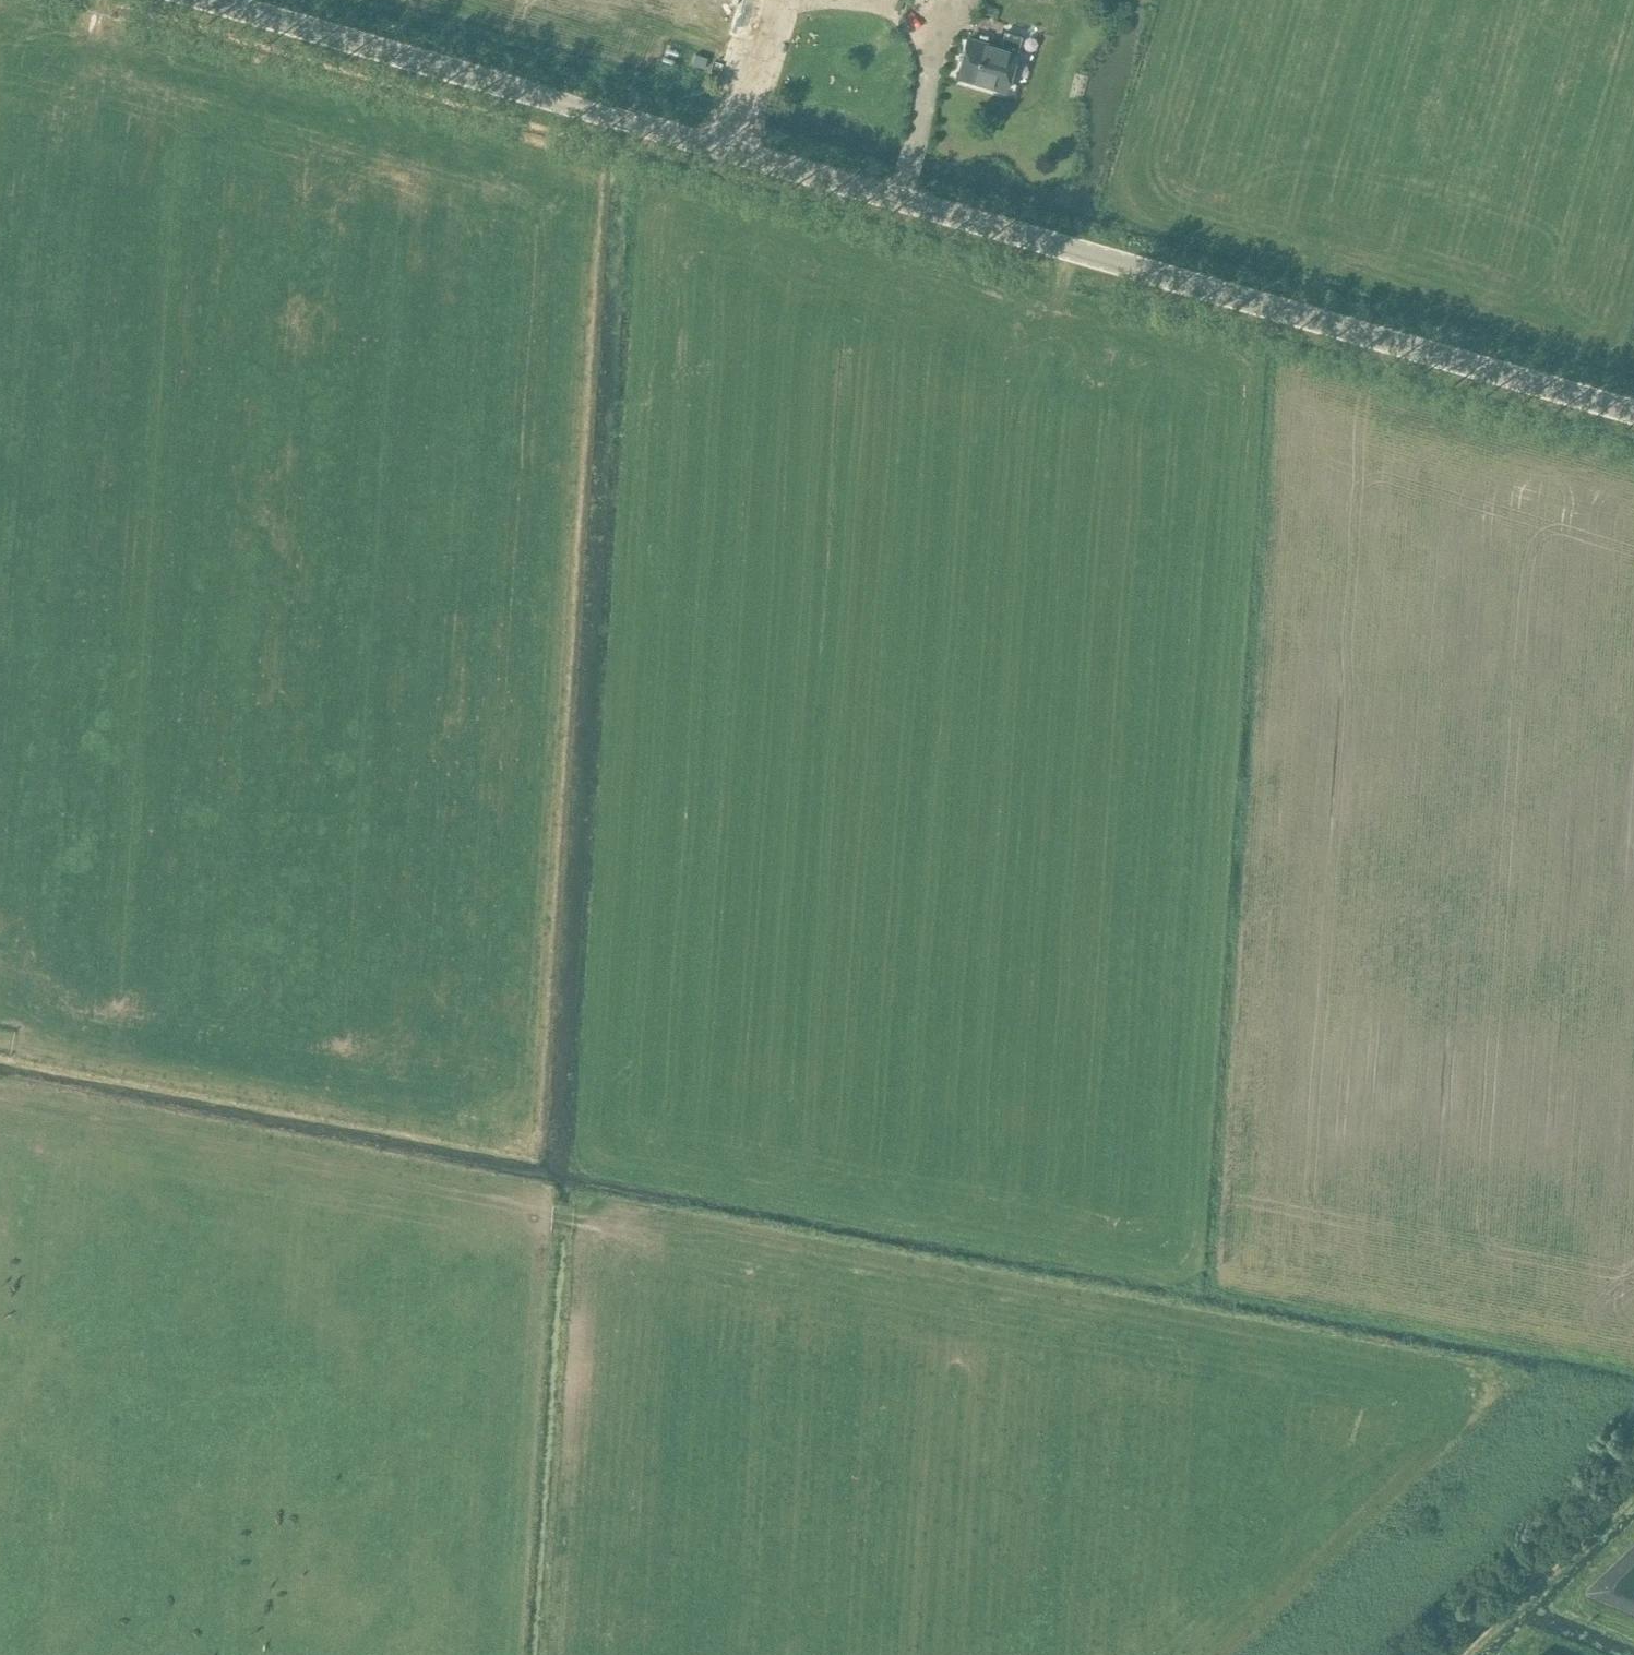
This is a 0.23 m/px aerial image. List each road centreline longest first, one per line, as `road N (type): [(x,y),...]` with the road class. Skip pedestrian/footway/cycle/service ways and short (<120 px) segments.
road 1 (unclassified): [(1633,416),(205,0)]
road 2 (track): [(1633,1489),(1468,1654)]

